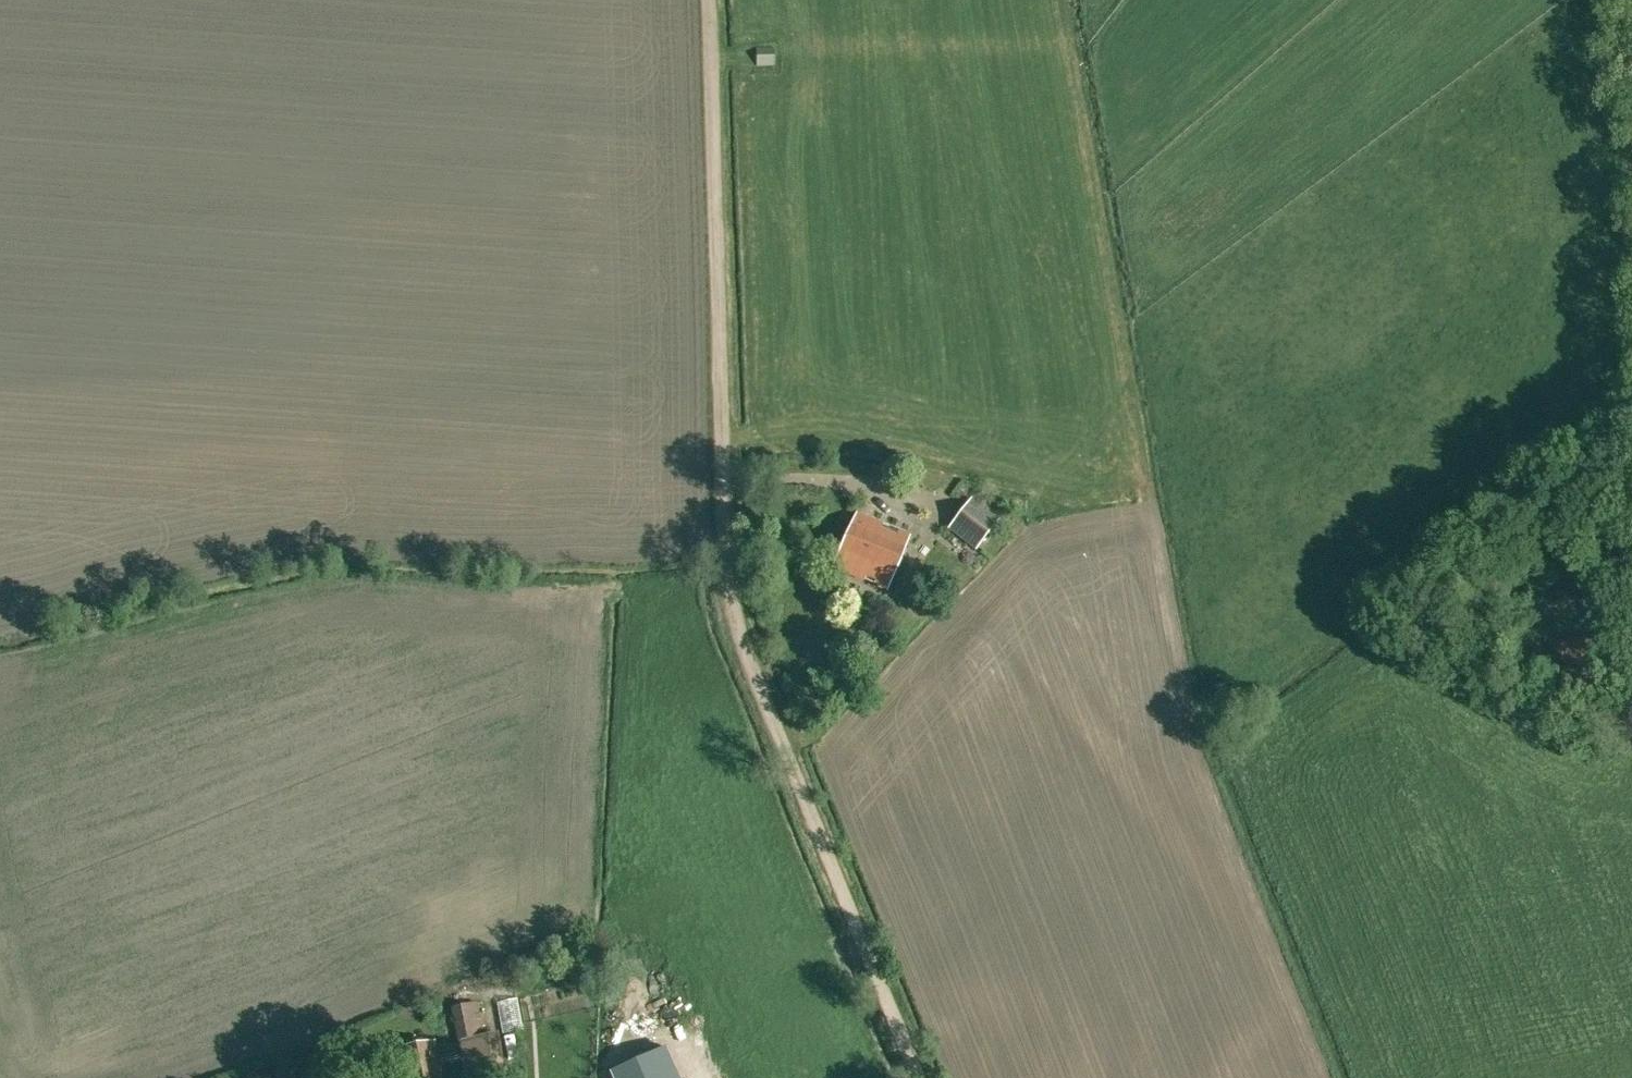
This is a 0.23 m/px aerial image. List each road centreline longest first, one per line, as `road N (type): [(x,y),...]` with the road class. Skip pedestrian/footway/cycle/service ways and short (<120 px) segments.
road 1 (track): [(914,1077),(730,607),(708,0)]

